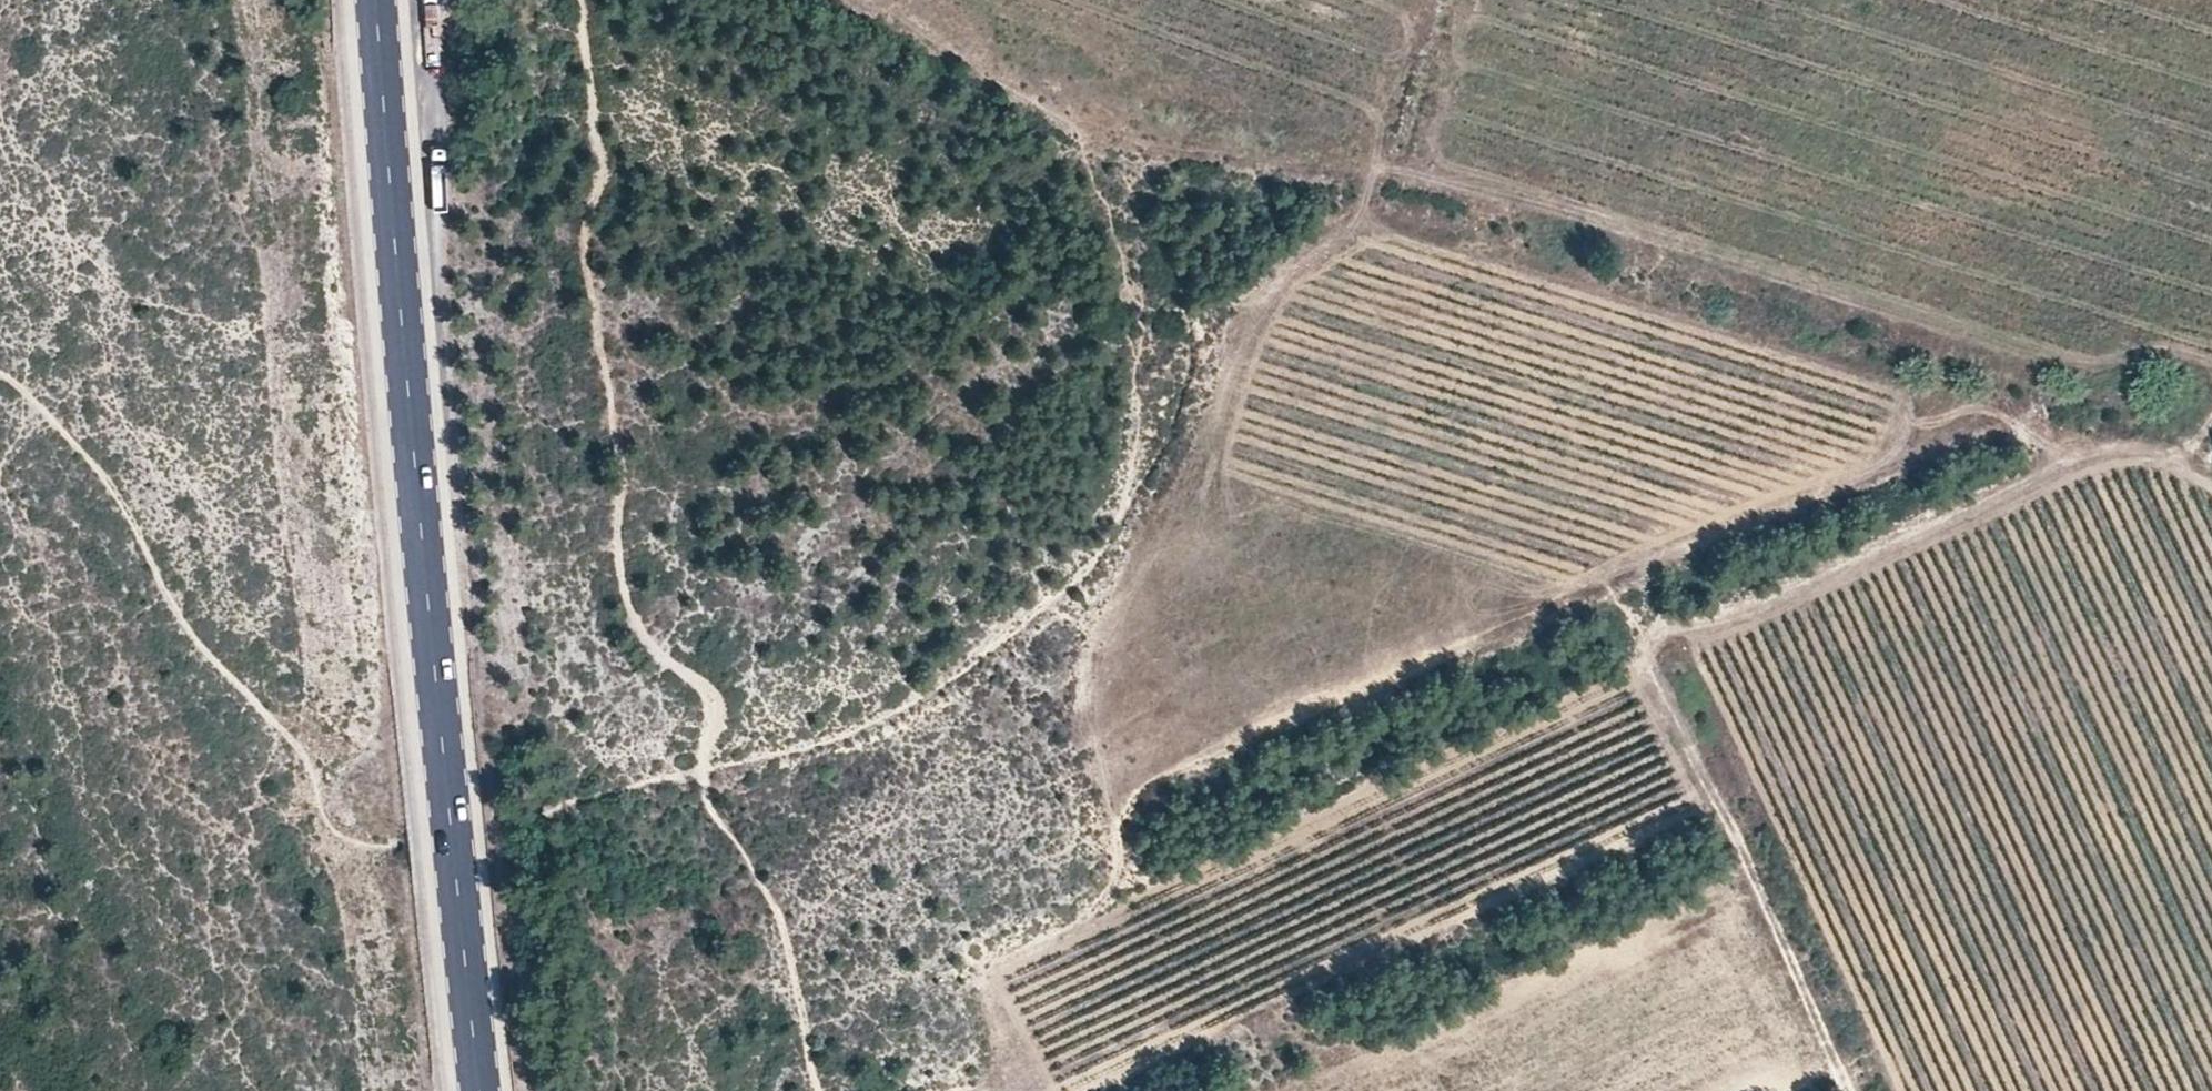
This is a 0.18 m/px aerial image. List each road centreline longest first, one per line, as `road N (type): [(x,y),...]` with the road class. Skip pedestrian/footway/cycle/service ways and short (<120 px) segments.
road 1 (primary): [(478,1090),(376,0)]
road 2 (track): [(2211,415),(2189,448),(2104,454),(1719,622),(1670,626),(1650,635),(1645,648)]
road 3 (track): [(1845,1090),(1645,648)]

